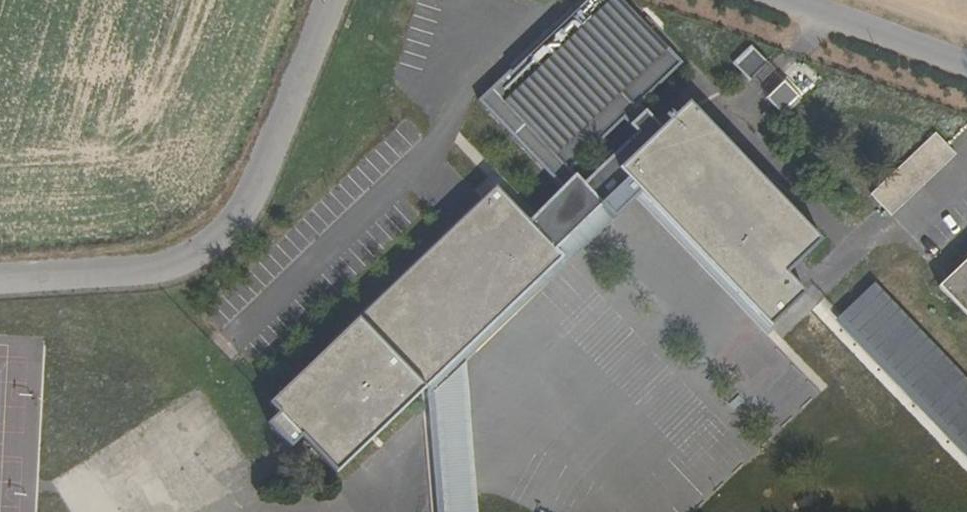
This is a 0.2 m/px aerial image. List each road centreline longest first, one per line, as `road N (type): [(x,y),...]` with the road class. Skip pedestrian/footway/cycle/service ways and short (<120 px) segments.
road 1 (residential): [(0,277),(137,267),(179,258),(218,234),(242,207),(326,0)]
road 2 (residential): [(782,0),(966,64)]

